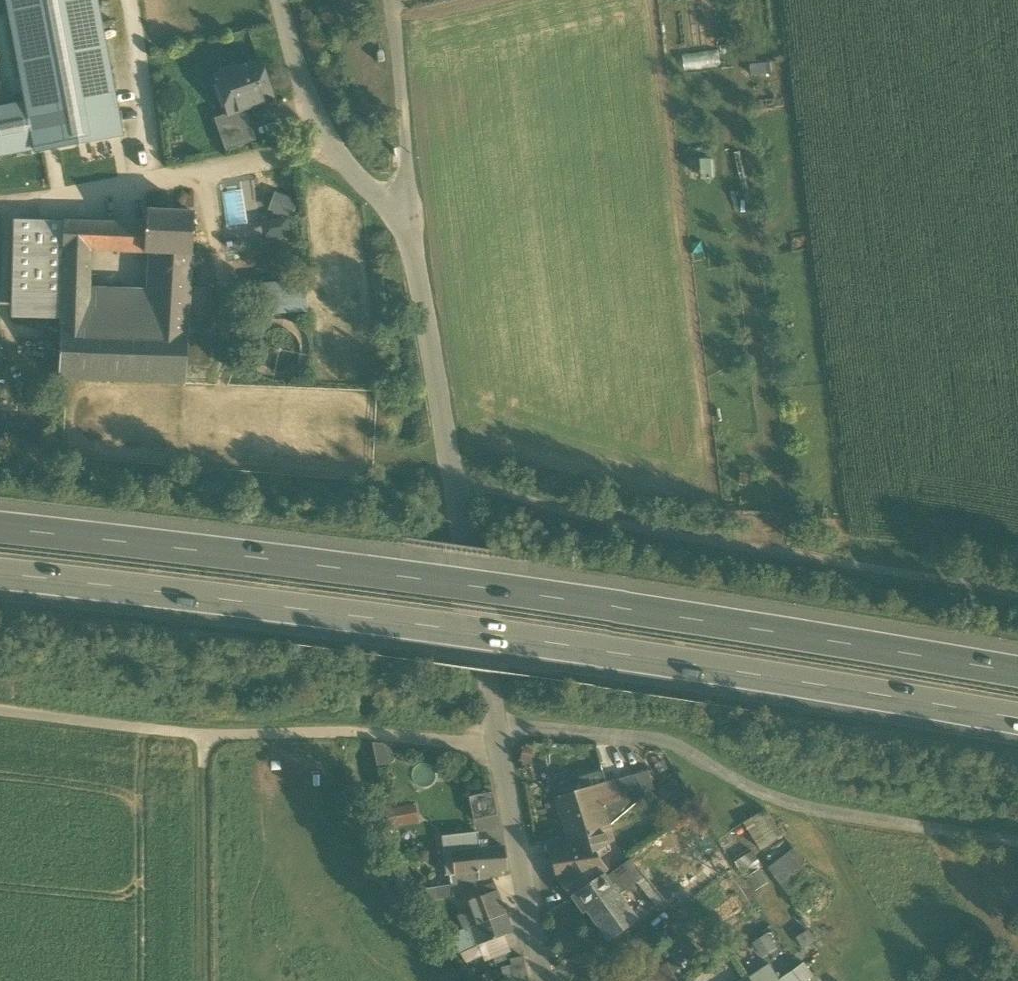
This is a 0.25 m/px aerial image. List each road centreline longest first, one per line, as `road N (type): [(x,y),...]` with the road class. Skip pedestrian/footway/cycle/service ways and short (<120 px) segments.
road 1 (track): [(1017,843),(771,799),(662,741),(500,732),(459,745),(342,730),(205,736),(0,711)]
road 2 (motorway): [(0,575),(538,642),(1017,720)]
road 3 (motorway): [(1017,673),(536,596),(0,531)]
road 4 (track): [(453,479),(631,529),(1017,592)]
road 5 (unclassified): [(487,674),(420,252)]
road 6 (residential): [(487,674),(554,980)]
road 7 (unclassified): [(420,252),(355,179),(334,143),(306,90),(282,0)]
road 8 (unclassified): [(420,252),(386,0)]
road 9 (track): [(205,736),(208,980)]

